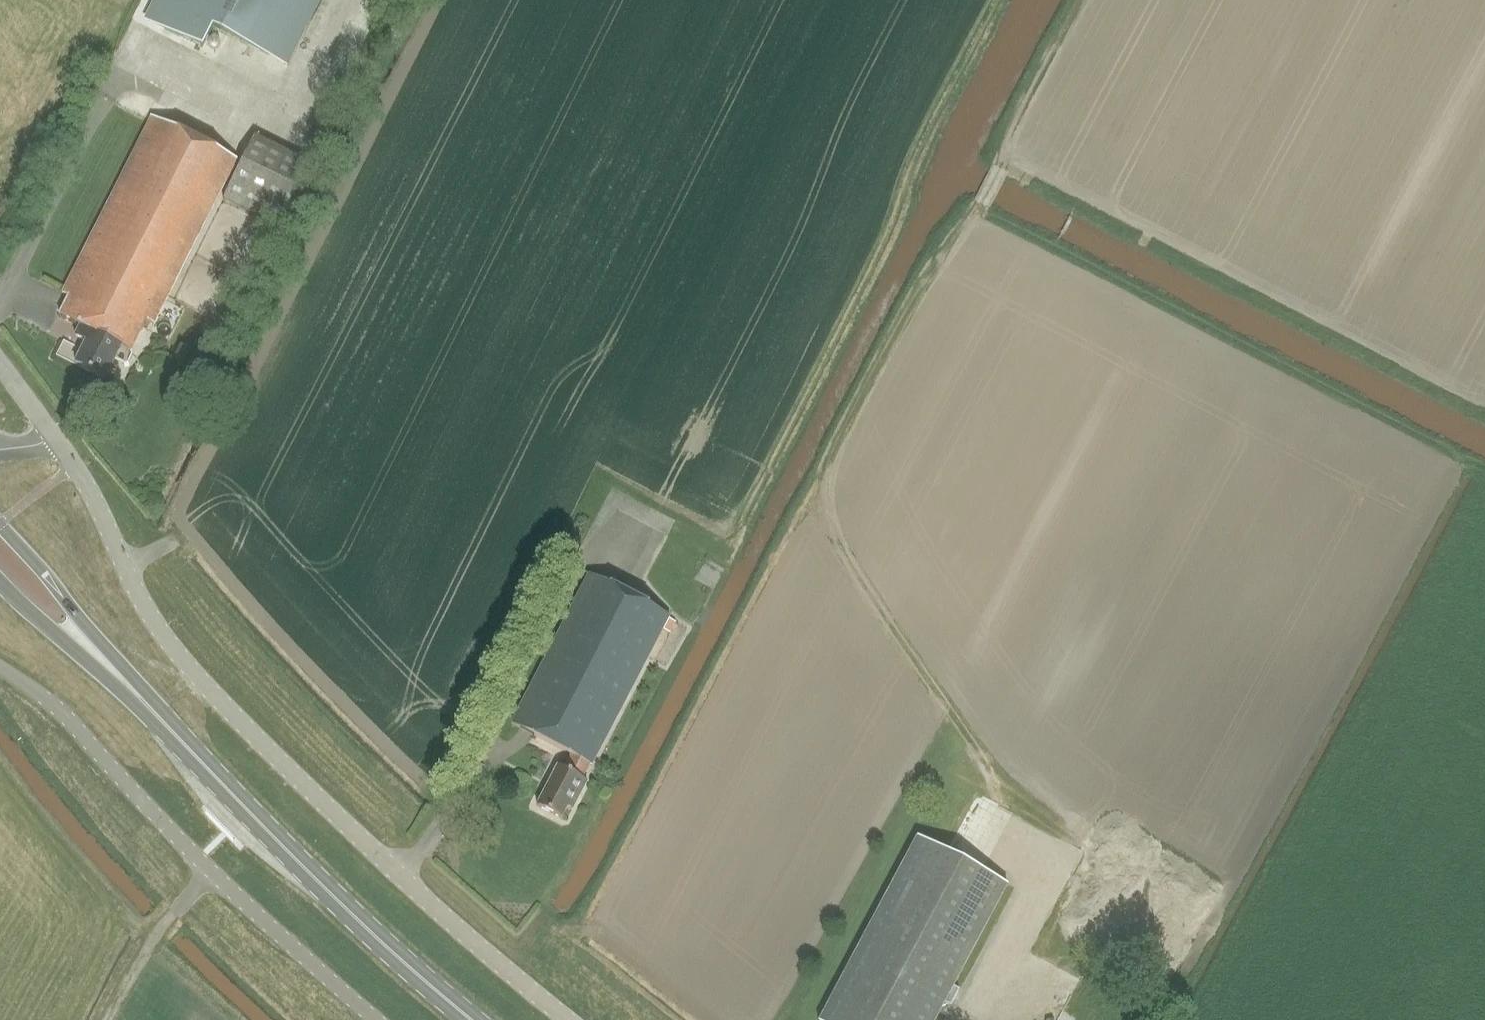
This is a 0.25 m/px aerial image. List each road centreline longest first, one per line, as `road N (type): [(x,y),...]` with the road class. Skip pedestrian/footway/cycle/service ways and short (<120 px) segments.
road 1 (unclassified): [(567,1019),(206,687),(148,608),(54,434)]
road 2 (unclassified): [(376,1019),(215,876),(53,706),(0,666)]
road 3 (primary): [(471,1019),(317,882),(141,699)]
road 4 (track): [(823,513),(832,456),(926,278),(999,165)]
road 5 (track): [(995,793),(823,513)]
road 6 (primary): [(141,699),(137,684),(0,524)]
road 7 (primary): [(0,583),(123,695),(141,699)]
road 8 (track): [(999,165),(1079,0)]

